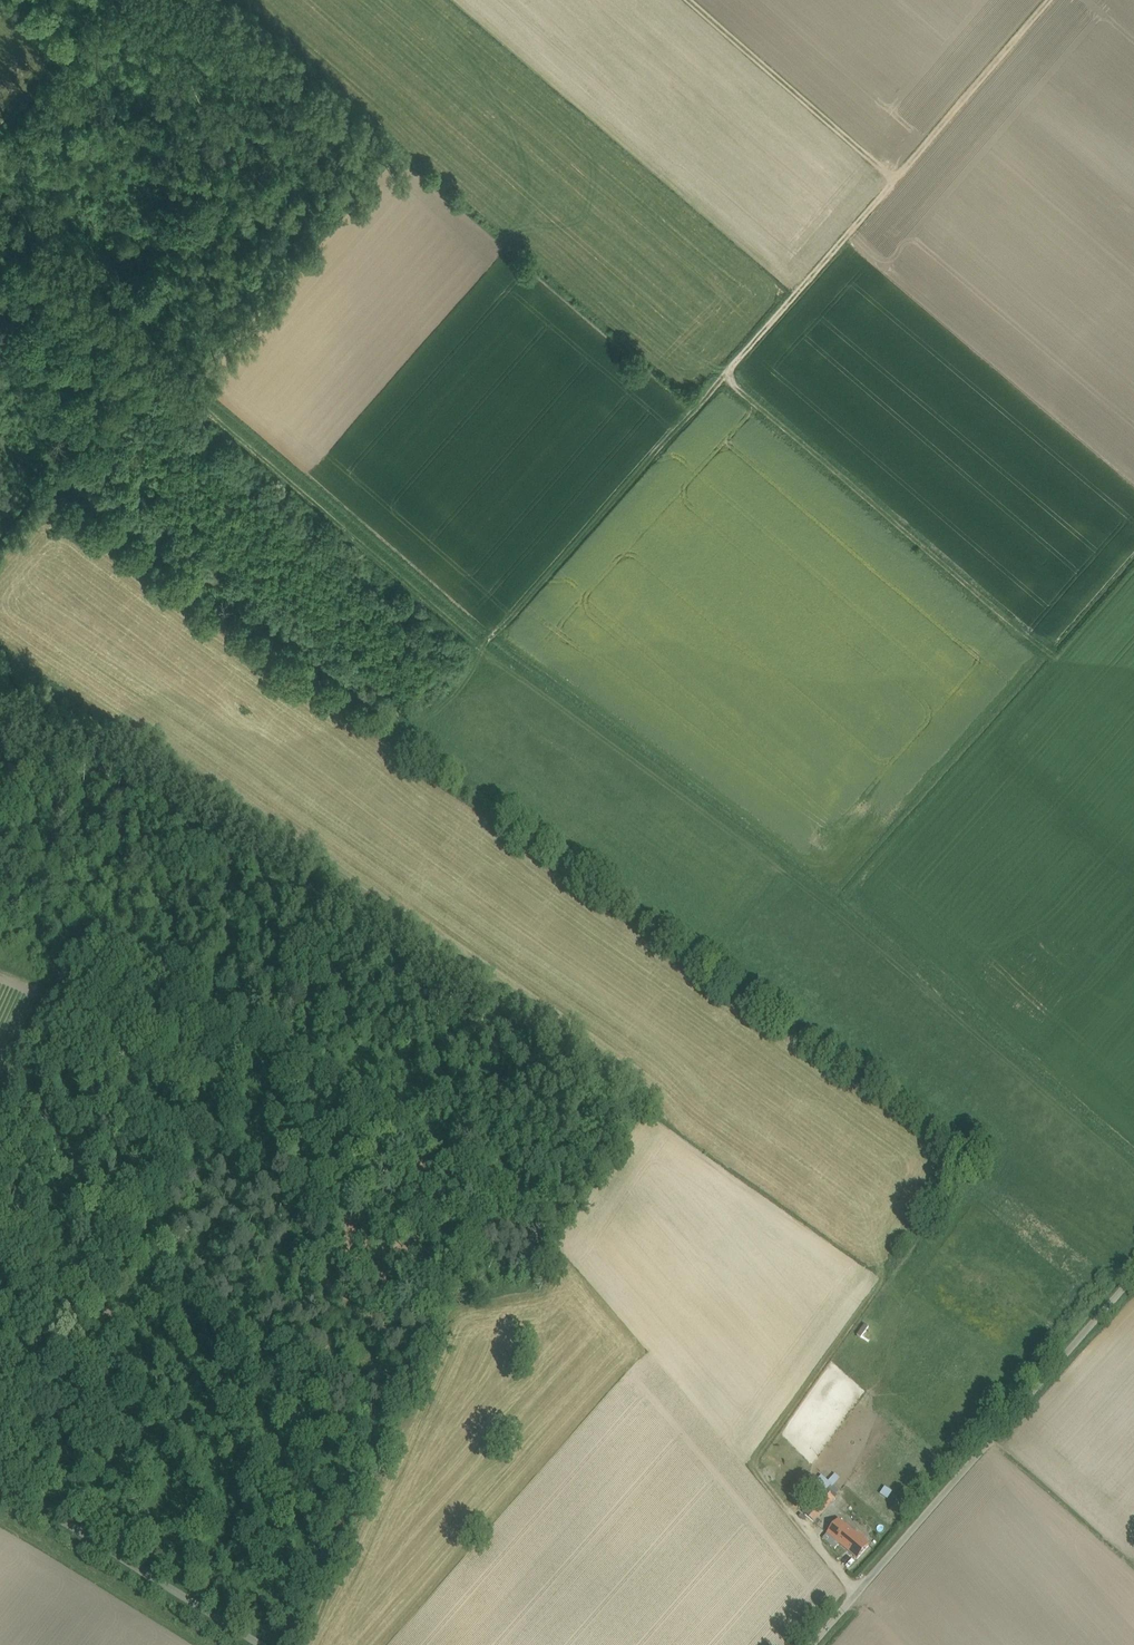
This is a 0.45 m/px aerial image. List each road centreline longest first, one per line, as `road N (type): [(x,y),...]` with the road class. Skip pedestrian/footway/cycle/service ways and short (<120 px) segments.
road 1 (track): [(1056,659),(739,390),(730,370),(1050,0)]
road 2 (unclassified): [(811,1644),(1133,1277)]
road 3 (track): [(482,644),(730,370)]
road 4 (unclassified): [(0,1484),(259,1644)]
road 5 (track): [(895,180),(690,0)]

